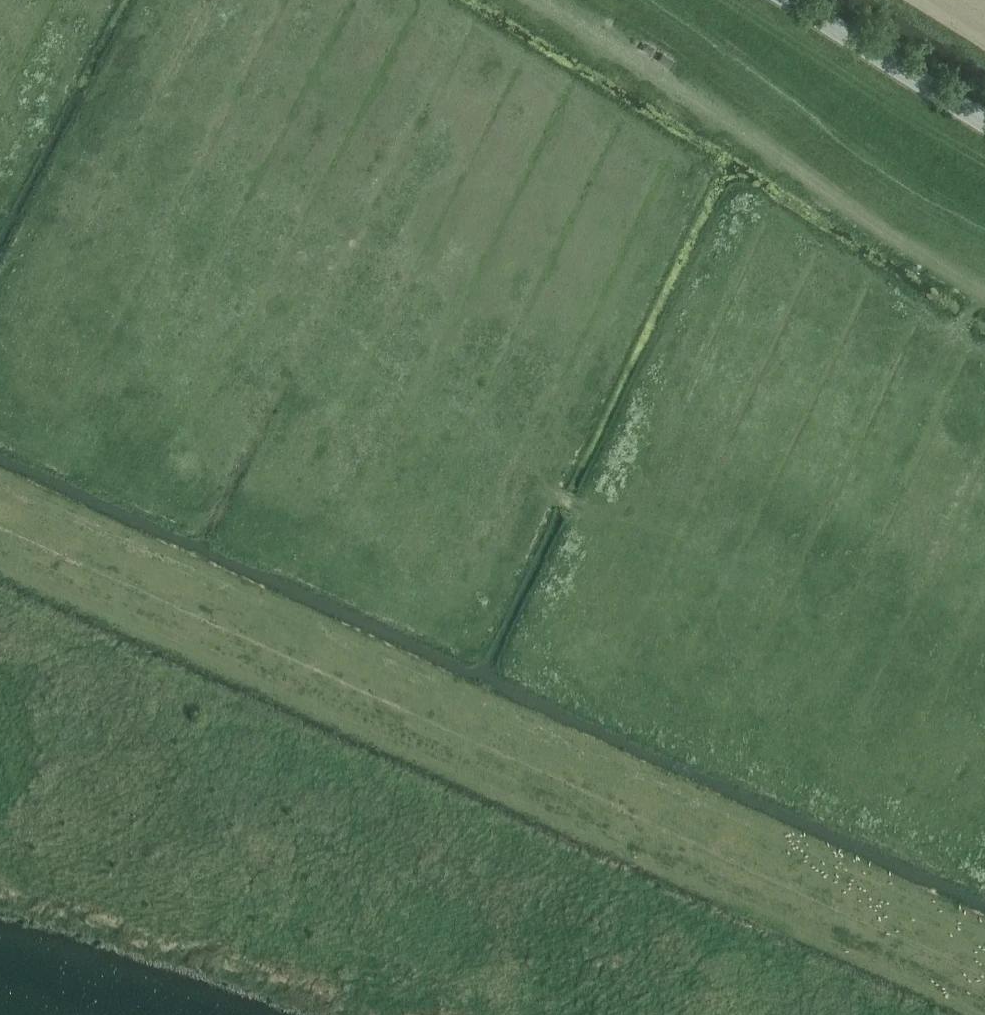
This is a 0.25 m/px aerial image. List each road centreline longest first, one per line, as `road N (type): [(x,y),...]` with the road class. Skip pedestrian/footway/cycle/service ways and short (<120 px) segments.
road 1 (unclassified): [(984,120),(793,0)]

